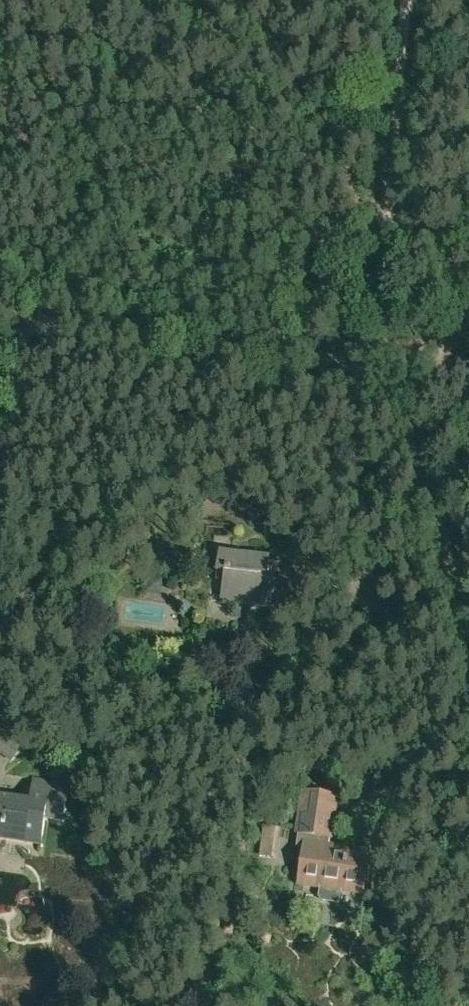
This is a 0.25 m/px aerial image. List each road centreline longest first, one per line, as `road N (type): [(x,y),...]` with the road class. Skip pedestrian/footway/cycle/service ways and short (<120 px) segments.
road 1 (unclassified): [(0,317),(353,362),(406,356),(468,328)]
road 2 (track): [(393,358),(380,321),(400,0)]
road 3 (track): [(468,661),(393,358)]

